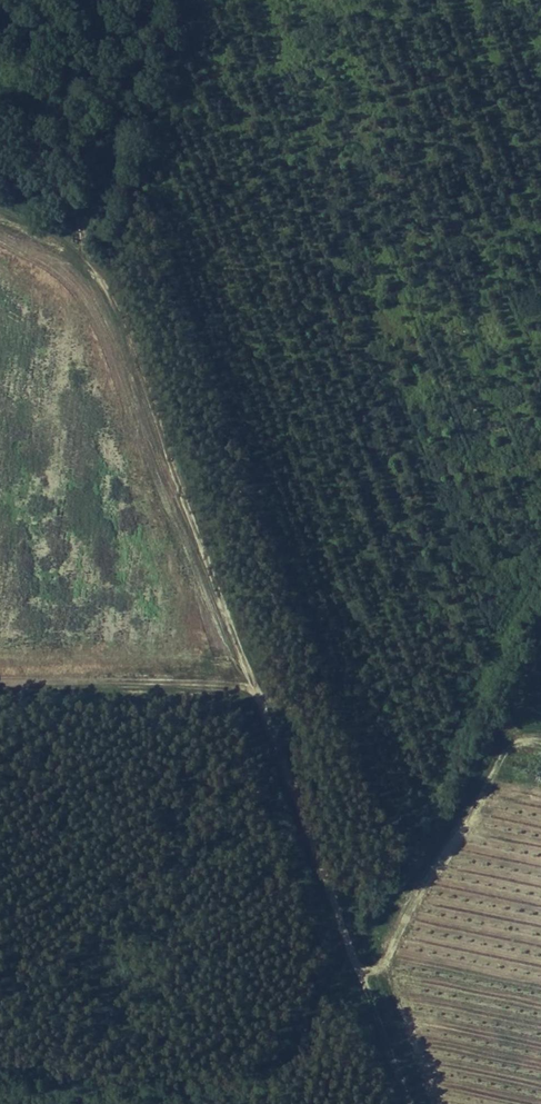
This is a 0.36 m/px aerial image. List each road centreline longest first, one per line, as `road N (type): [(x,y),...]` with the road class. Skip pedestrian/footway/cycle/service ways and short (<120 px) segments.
road 1 (track): [(362,970),(89,266),(0,211)]
road 2 (track): [(362,970),(477,771),(507,753),(540,759)]
road 3 (track): [(89,266),(72,208),(43,153),(0,96)]
road 4 (track): [(410,1103),(362,970)]

